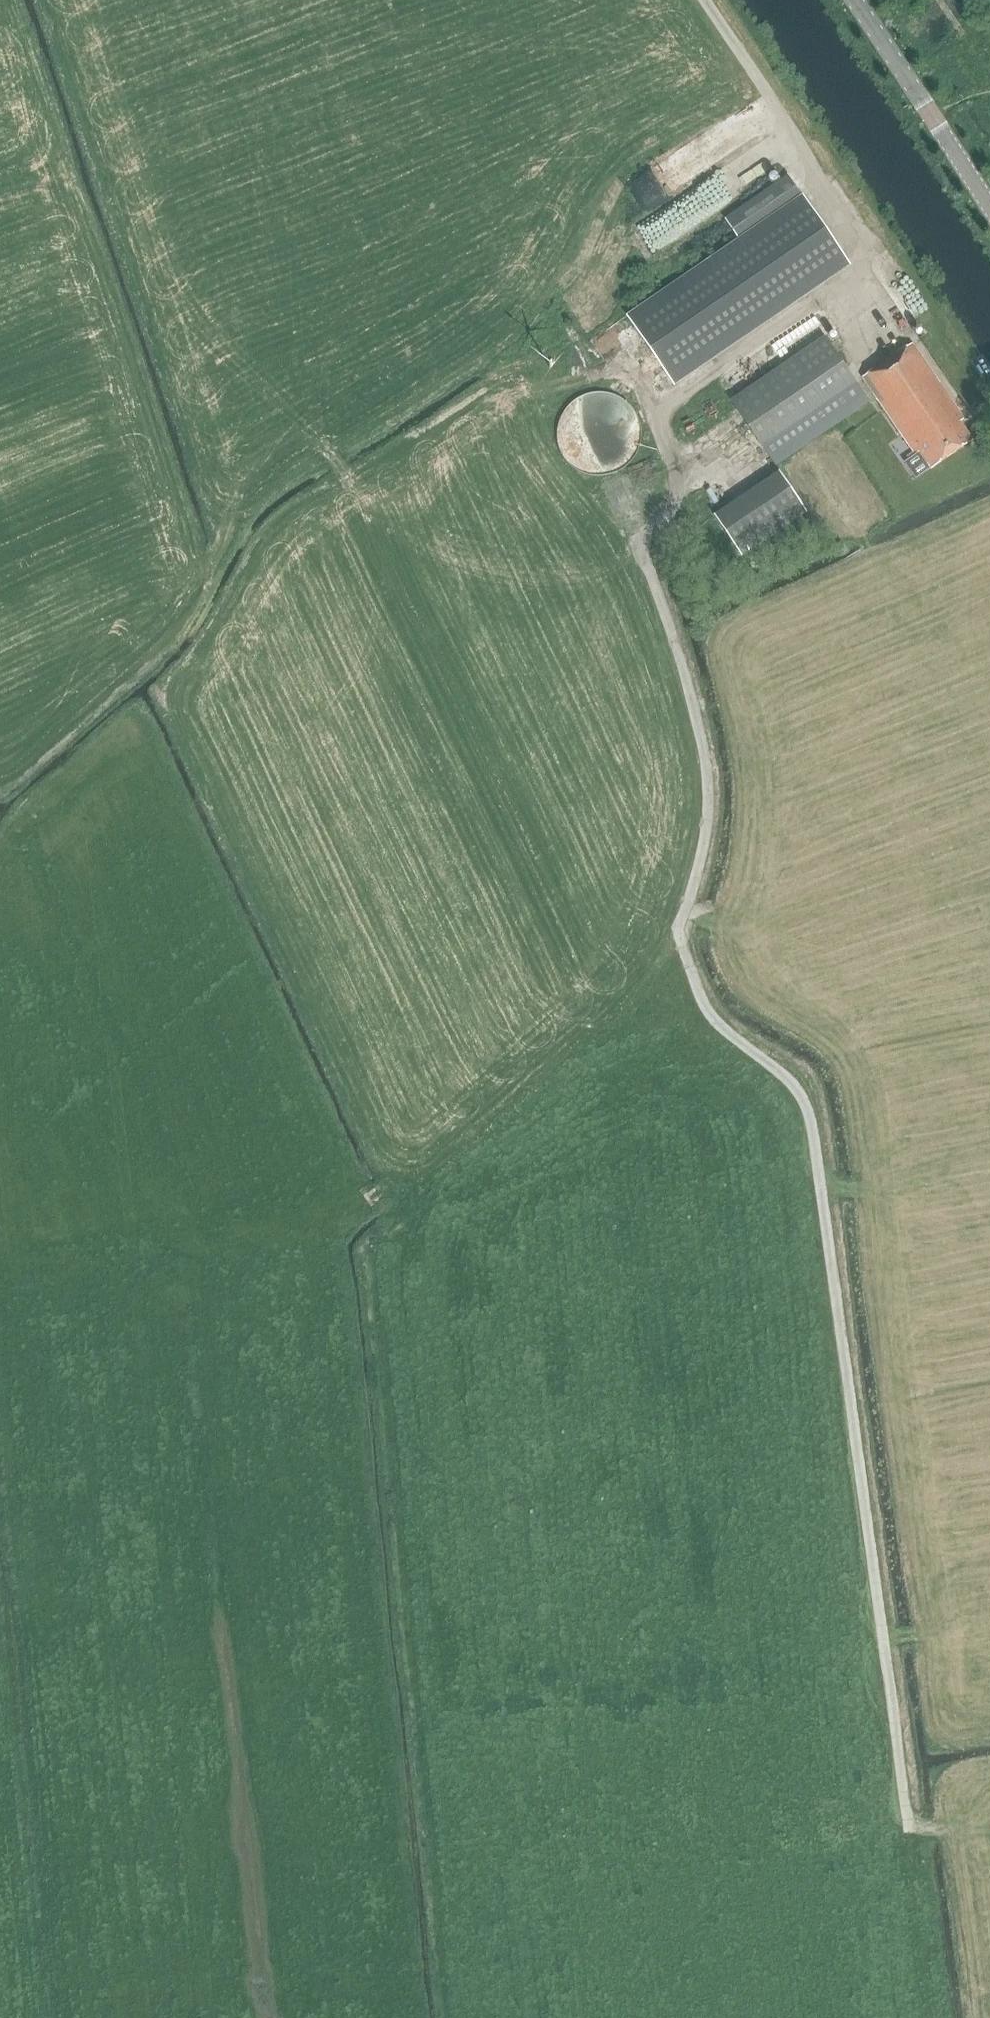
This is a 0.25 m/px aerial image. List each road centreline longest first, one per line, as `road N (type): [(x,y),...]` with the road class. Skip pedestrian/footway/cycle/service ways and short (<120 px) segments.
road 1 (tertiary): [(989,209),(853,0)]

